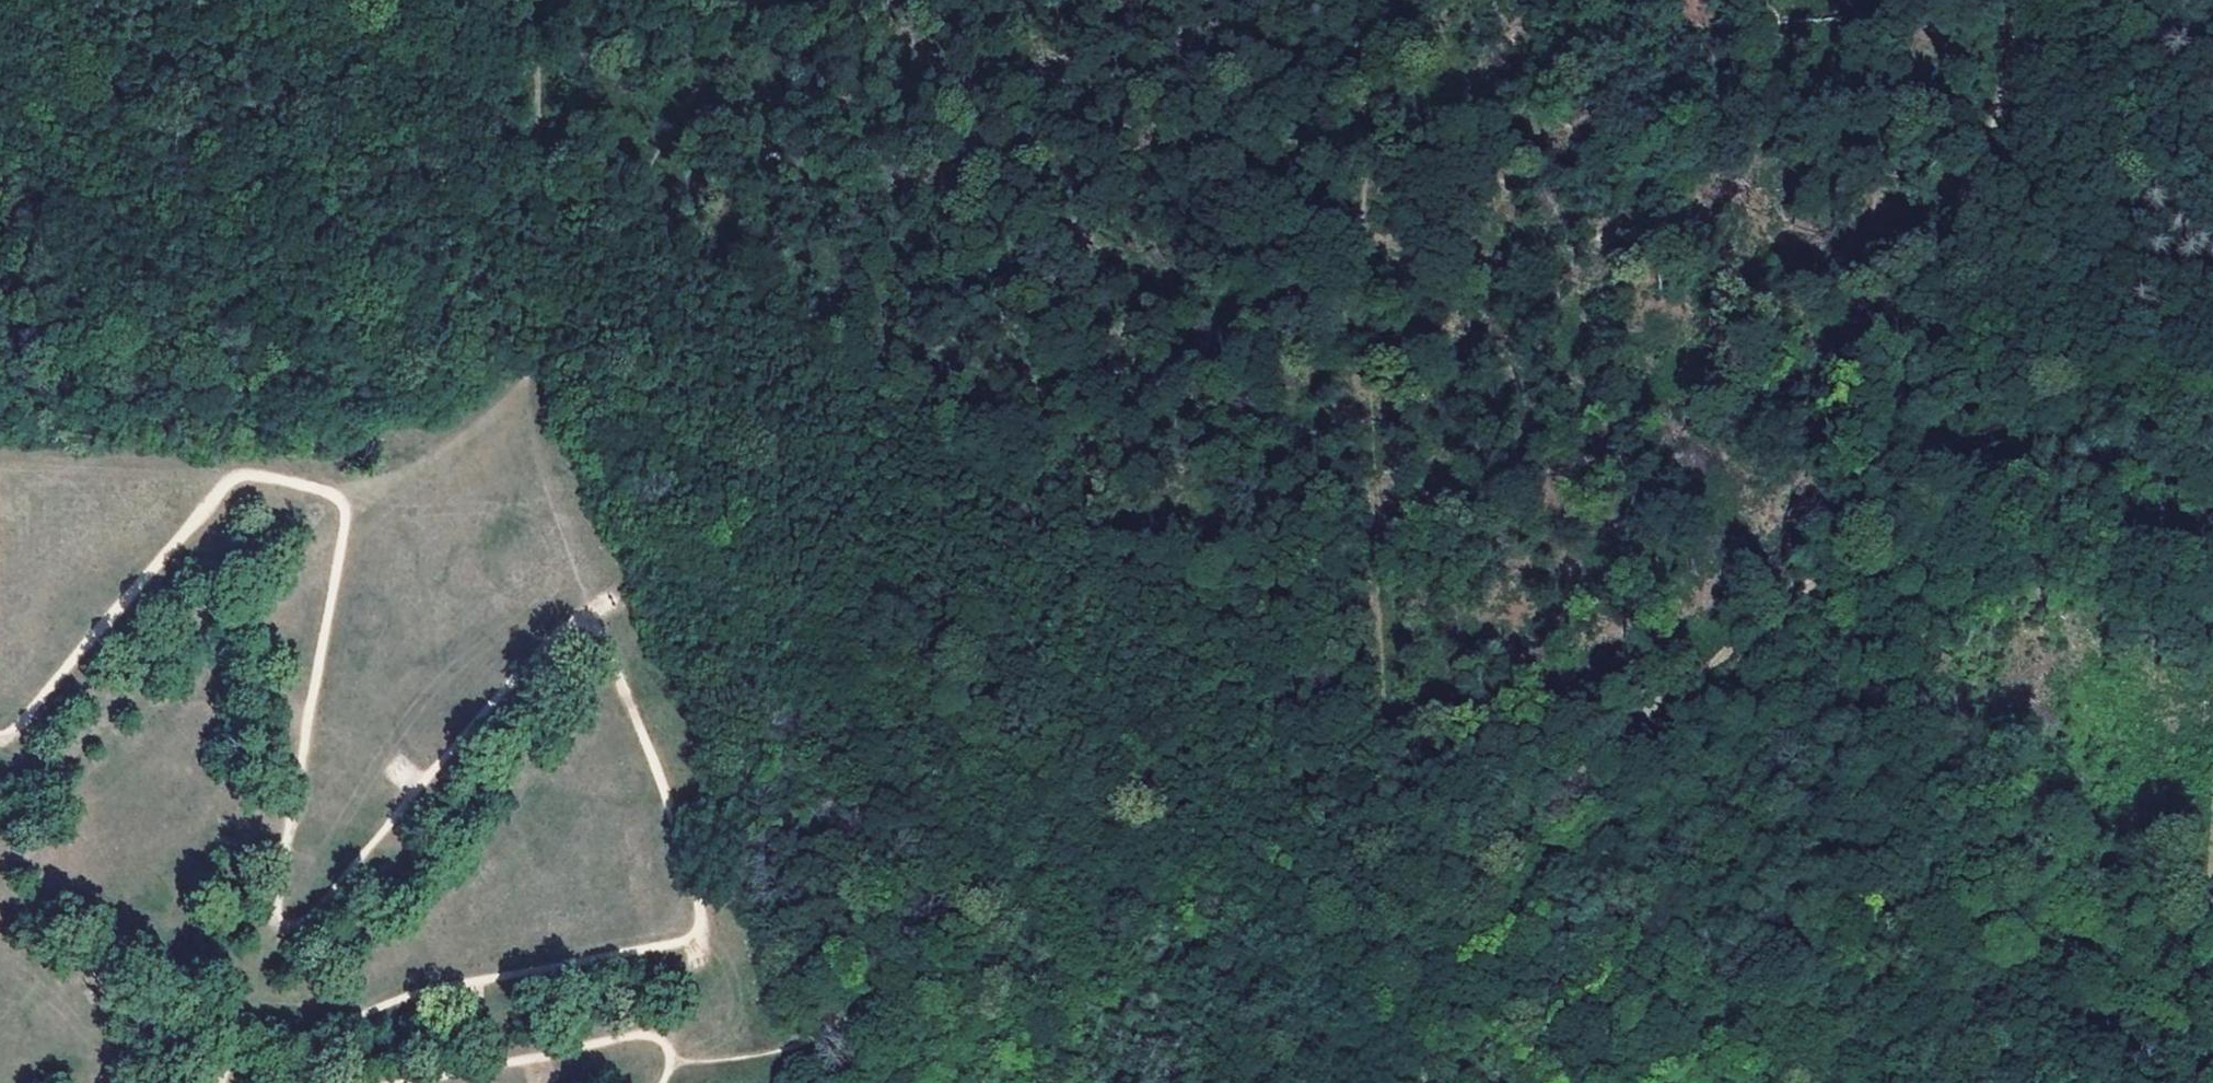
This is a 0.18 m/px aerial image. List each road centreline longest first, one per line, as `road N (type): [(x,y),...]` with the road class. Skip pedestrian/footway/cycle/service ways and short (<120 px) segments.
road 1 (track): [(1392,873),(1359,0)]
road 2 (track): [(552,0),(560,184)]

